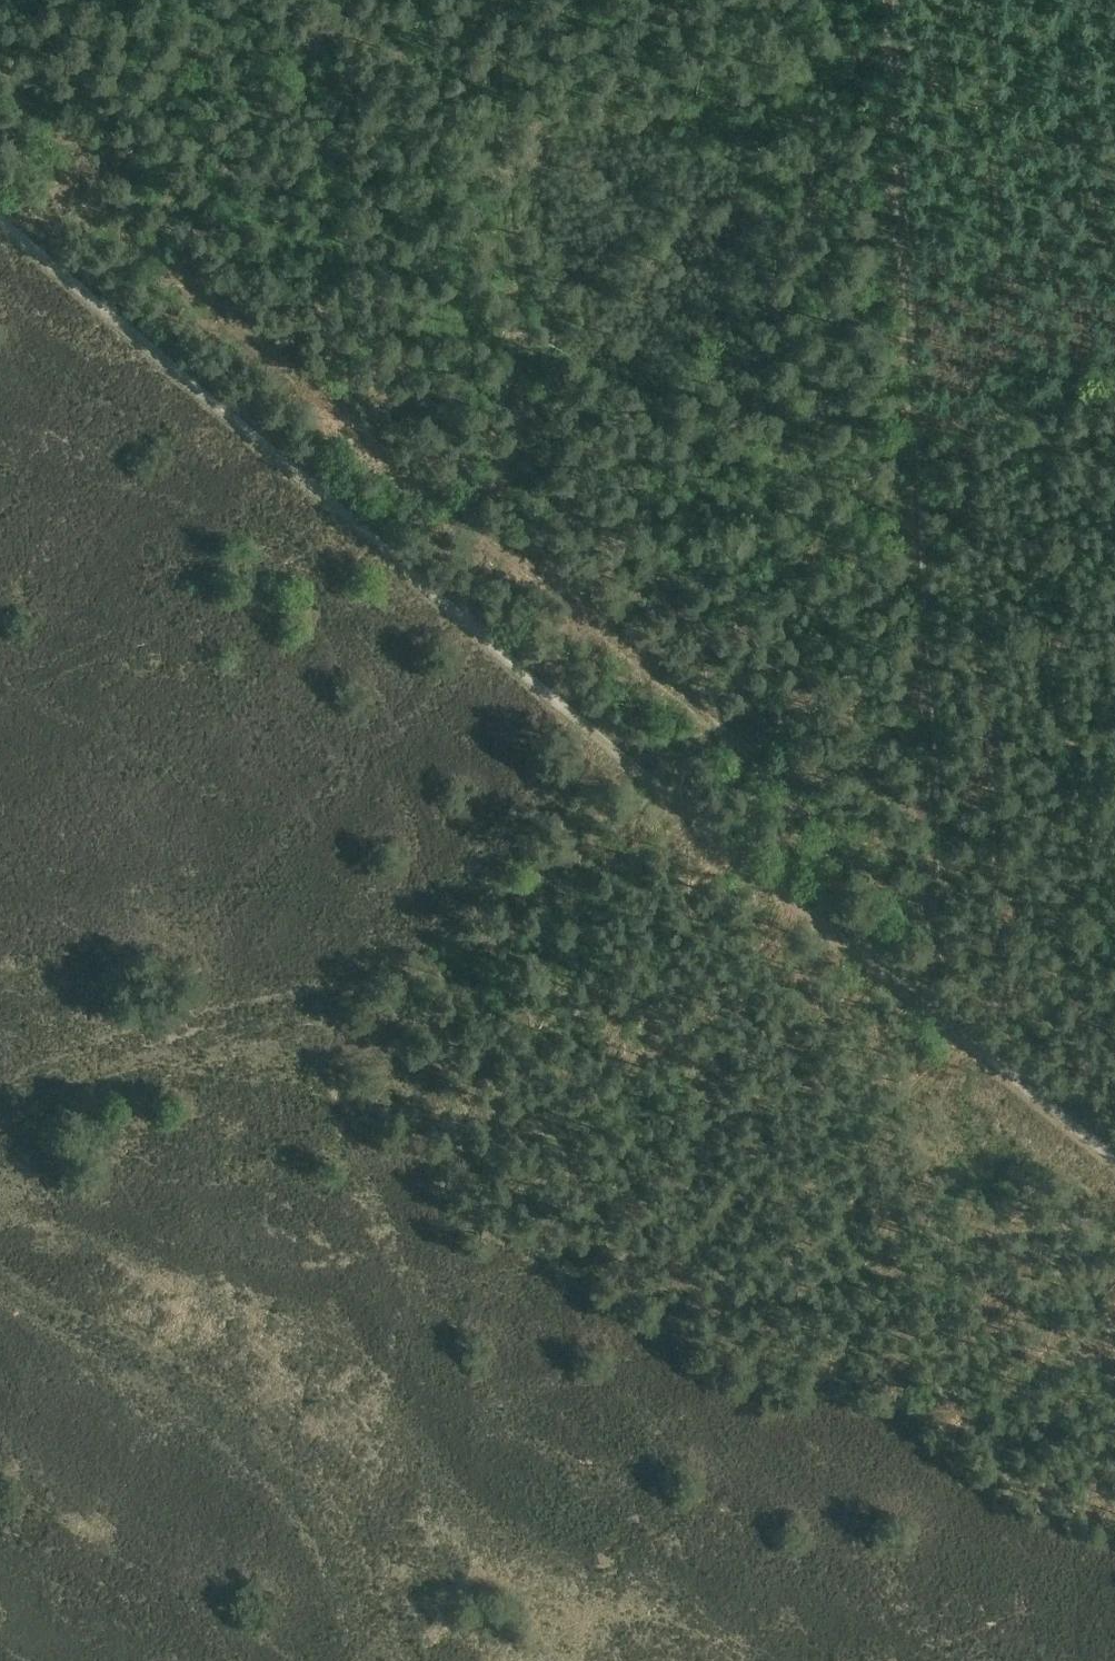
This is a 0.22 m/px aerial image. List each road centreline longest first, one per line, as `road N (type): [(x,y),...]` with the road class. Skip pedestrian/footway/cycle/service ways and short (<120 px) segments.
road 1 (track): [(1114,1158),(640,772),(0,221)]
road 2 (track): [(977,1048),(935,923),(890,0)]

